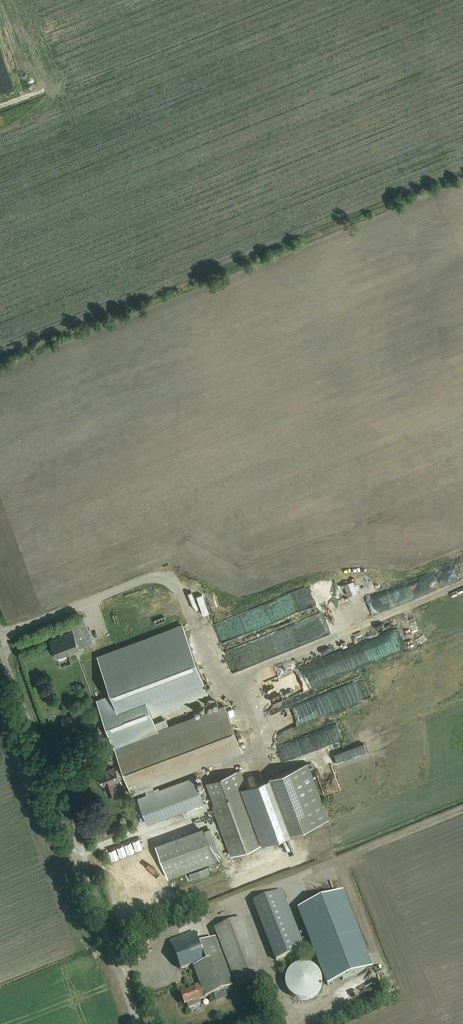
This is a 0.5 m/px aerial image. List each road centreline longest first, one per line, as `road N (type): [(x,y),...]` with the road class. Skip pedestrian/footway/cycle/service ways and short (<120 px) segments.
road 1 (unclassified): [(137,1023),(0,647)]
road 2 (track): [(462,811),(334,863)]

